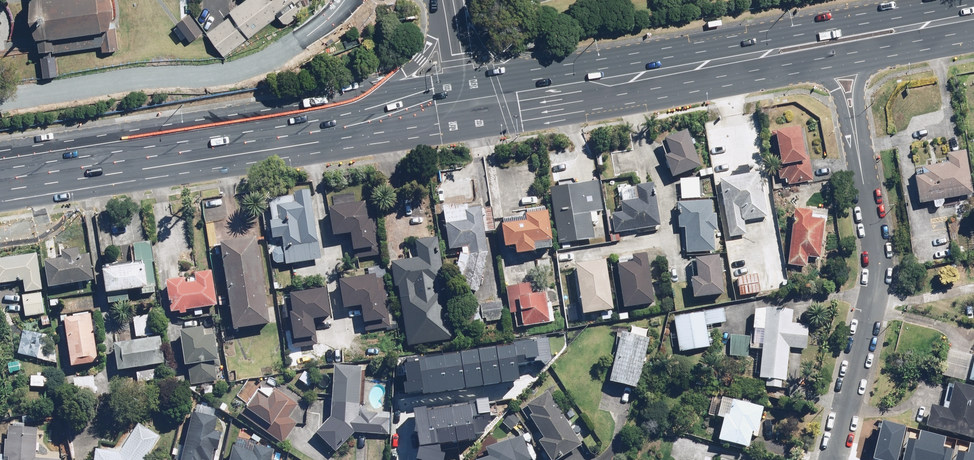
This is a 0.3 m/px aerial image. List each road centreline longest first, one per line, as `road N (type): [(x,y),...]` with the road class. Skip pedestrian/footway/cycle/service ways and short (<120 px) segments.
road 1 (primary): [(804,62),(0,197)]
road 2 (primary): [(551,66),(933,0)]
road 3 (primary): [(0,158),(368,98)]
road 4 (residential): [(863,188),(879,276),(832,459)]
road 5 (primary): [(368,98),(411,69),(454,1),(503,54),(551,66)]
road 6 (primary): [(368,98),(551,66)]
road 7 (residential): [(889,47),(861,75),(863,188)]
road 8 (residential): [(863,188),(836,87),(804,62)]

